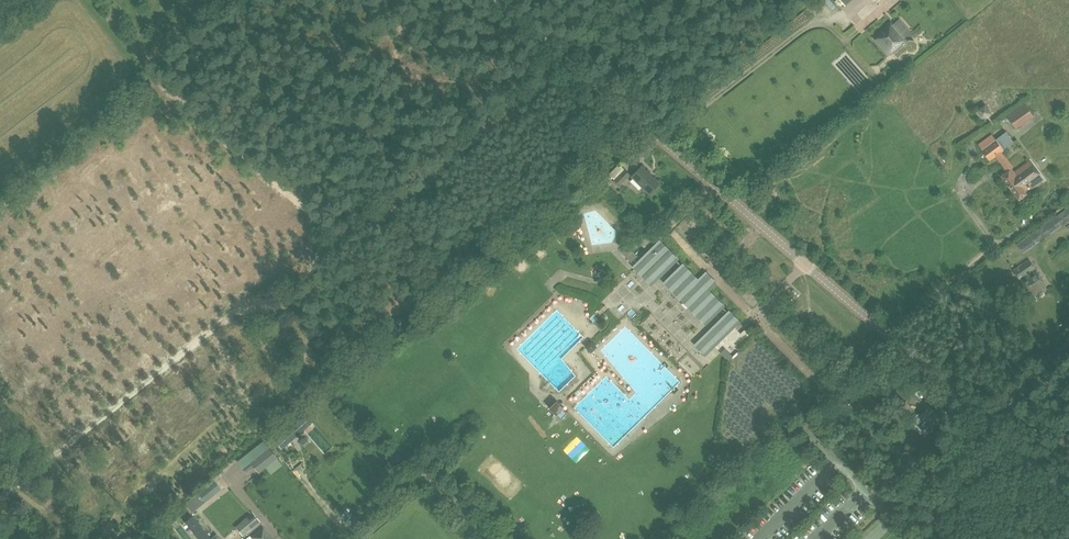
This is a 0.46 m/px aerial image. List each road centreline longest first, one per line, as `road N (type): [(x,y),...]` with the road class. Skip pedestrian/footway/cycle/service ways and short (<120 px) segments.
road 1 (unclassified): [(990,421),(498,0)]
road 2 (unclassified): [(495,538),(445,488),(419,479),(346,538)]
road 3 (unclassified): [(873,538),(990,421)]

